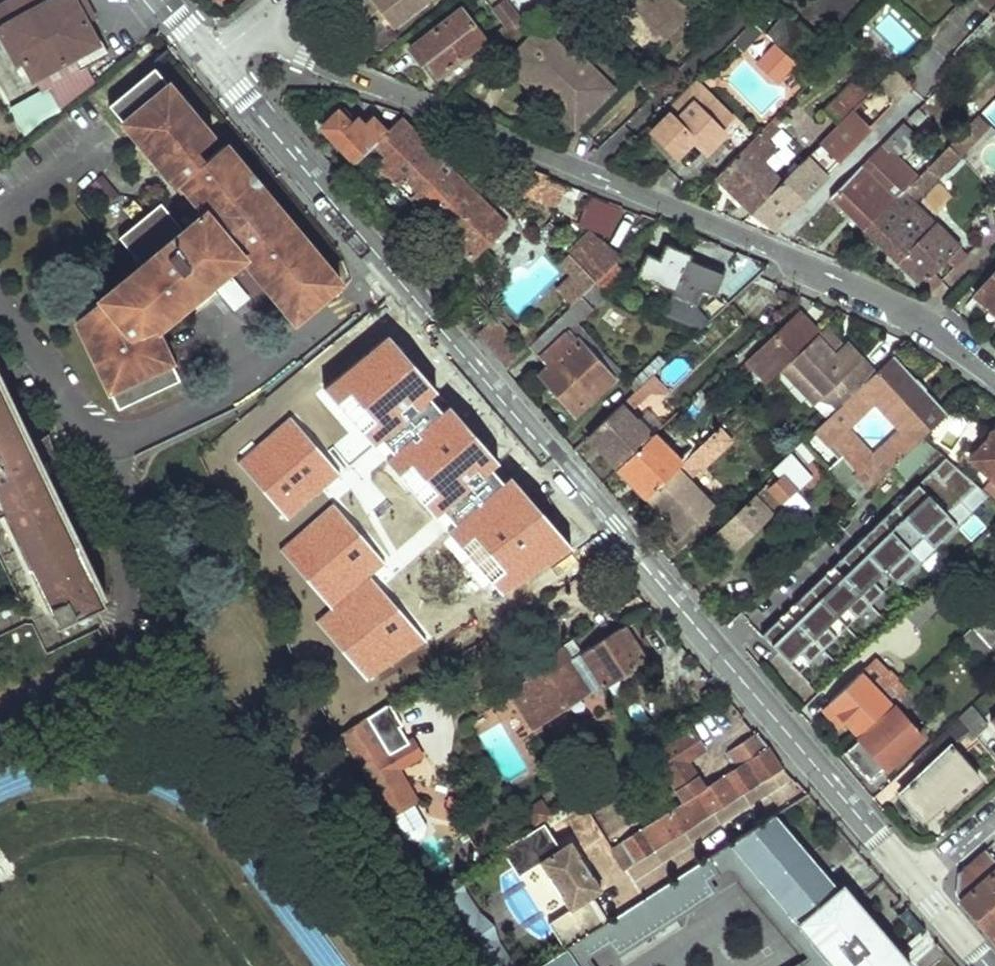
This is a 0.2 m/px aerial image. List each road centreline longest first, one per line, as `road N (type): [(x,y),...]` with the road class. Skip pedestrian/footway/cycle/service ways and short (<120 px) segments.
road 1 (tertiary): [(213,59),(916,883)]
road 2 (residential): [(261,23),(337,69),(919,319),(994,372)]

